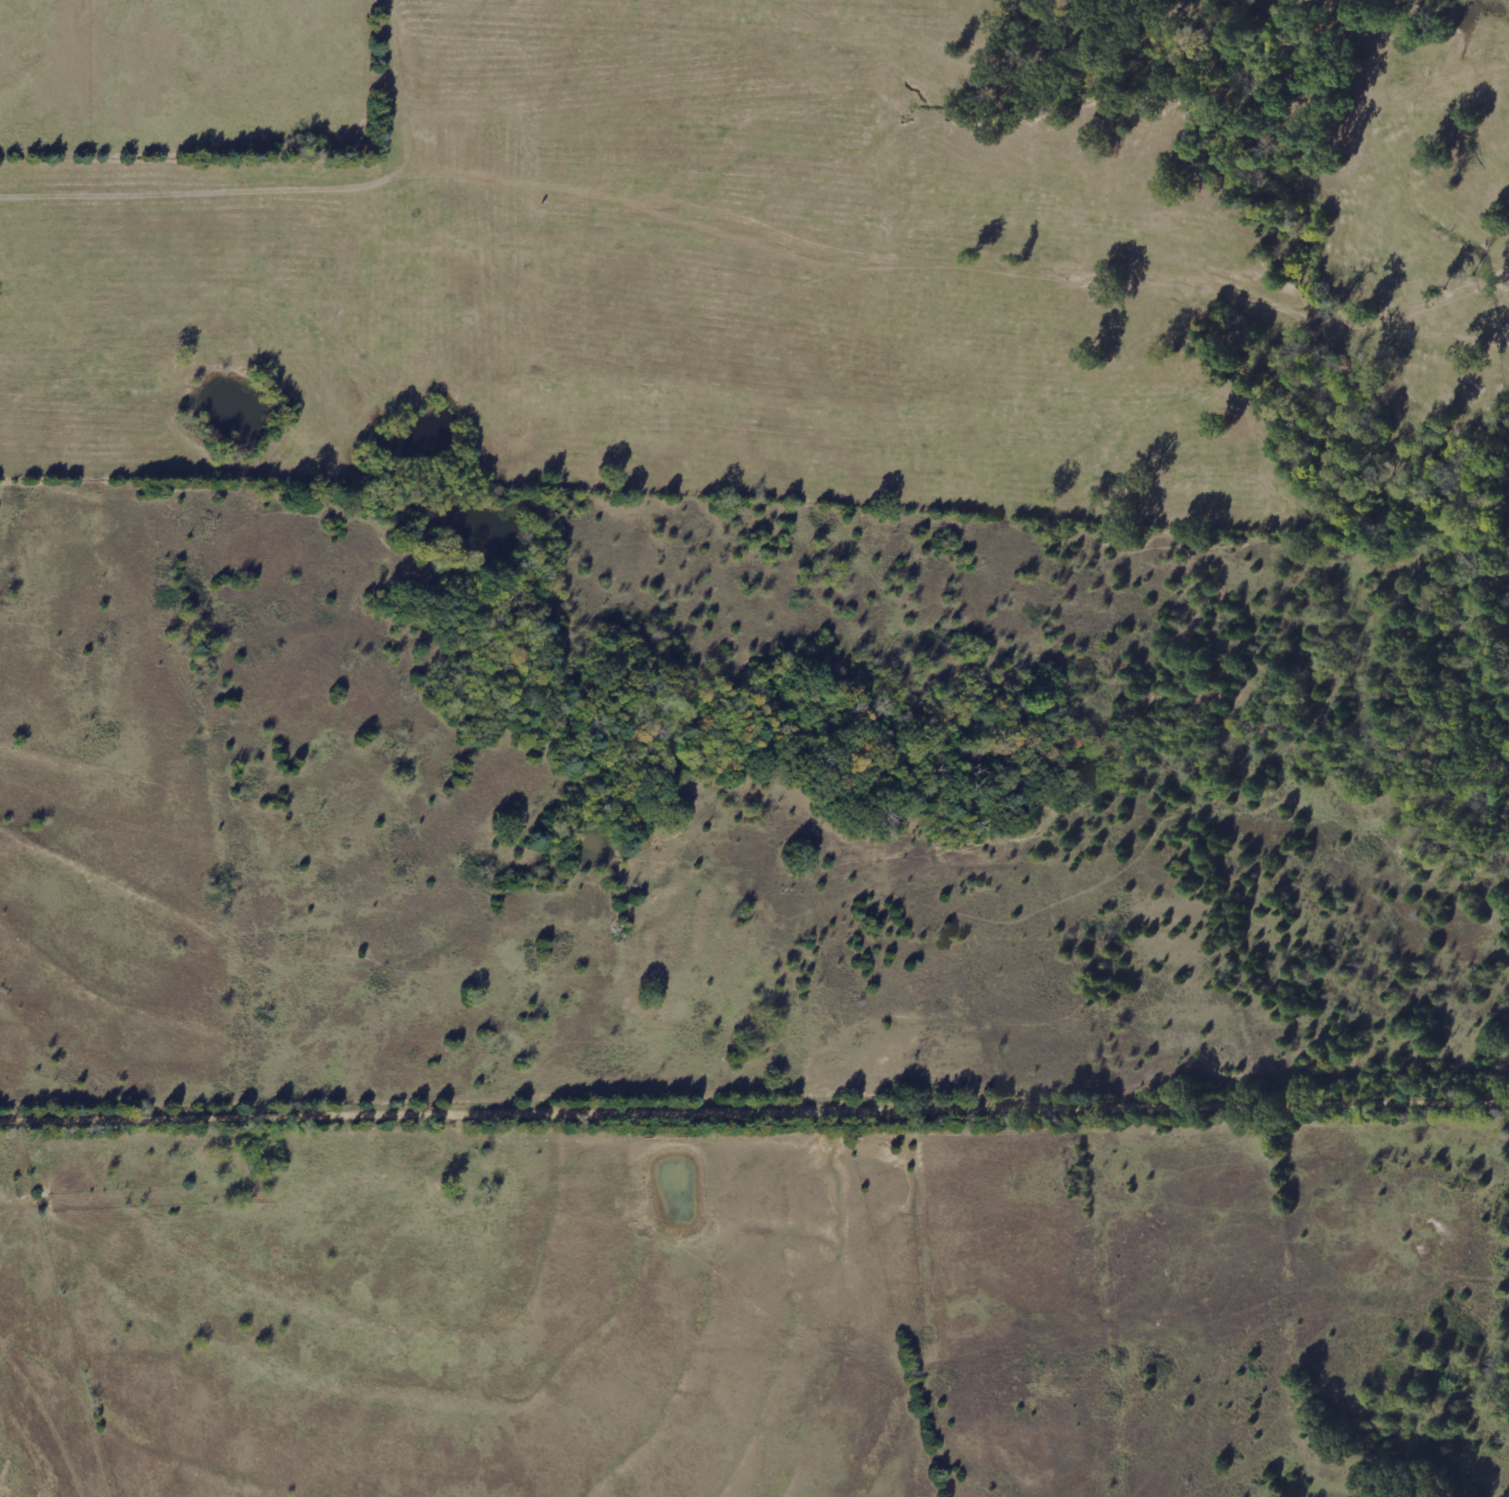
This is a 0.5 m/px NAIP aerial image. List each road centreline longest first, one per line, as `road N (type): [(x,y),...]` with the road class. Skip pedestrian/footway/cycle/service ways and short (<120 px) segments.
road 1 (residential): [(1508,1112),(0,1125)]

